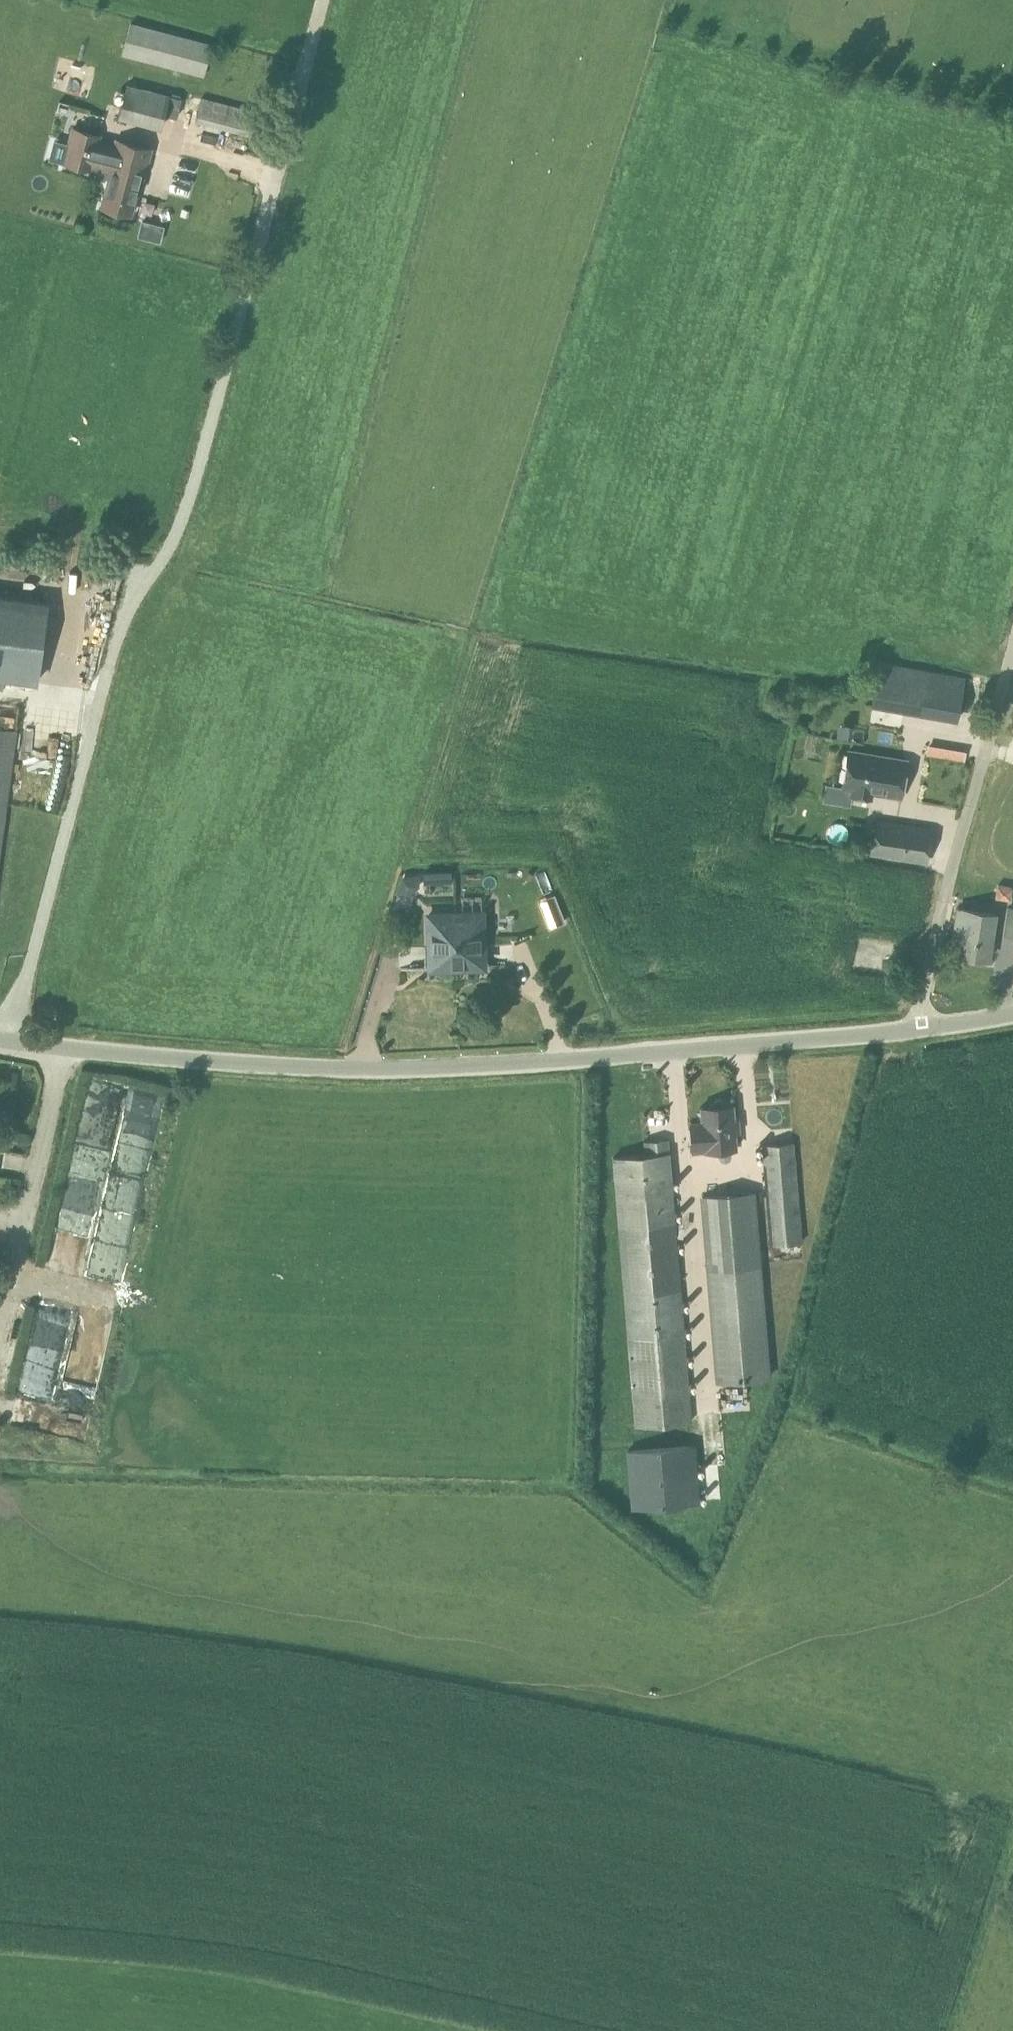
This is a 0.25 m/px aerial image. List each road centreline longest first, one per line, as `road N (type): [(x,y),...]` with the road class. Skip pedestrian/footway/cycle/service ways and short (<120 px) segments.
road 1 (unclassified): [(15,1038),(30,955),(119,630),(184,521),(322,0)]
road 2 (unclassified): [(15,1038),(411,1070),(846,1037),(1012,1015)]
road 3 (track): [(913,1029),(1012,644)]

